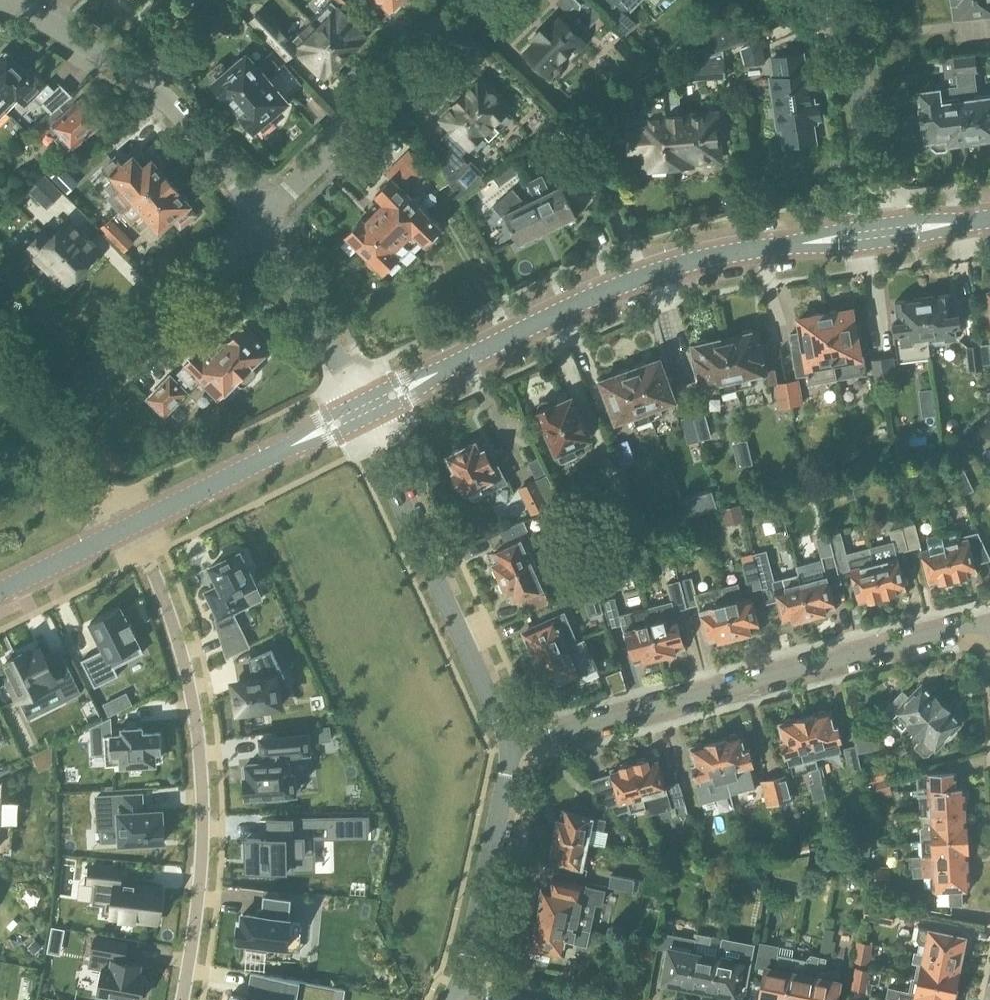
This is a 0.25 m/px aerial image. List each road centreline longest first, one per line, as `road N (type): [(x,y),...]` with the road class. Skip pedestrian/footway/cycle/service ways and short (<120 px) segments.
road 1 (tertiary): [(358,412),(599,297),(700,263),(882,230)]
road 2 (residential): [(510,751),(989,625)]
road 3 (residential): [(134,524),(182,654),(201,749),(201,869),(182,999)]
road 4 (residential): [(510,751),(358,412)]
road 5 (residential): [(263,214),(144,78),(11,0)]
road 6 (residential): [(45,430),(263,214)]
road 7 (residential): [(263,214),(463,0)]
road 8 (tertiary): [(134,524),(358,412)]
road 9 (residential): [(462,991),(510,751)]
road 10 (residential): [(882,230),(845,0)]
road 11 (residential): [(358,412),(263,214)]
road 12 (tertiary): [(0,592),(127,527)]
road 13 (unclassified): [(127,527),(45,430)]

